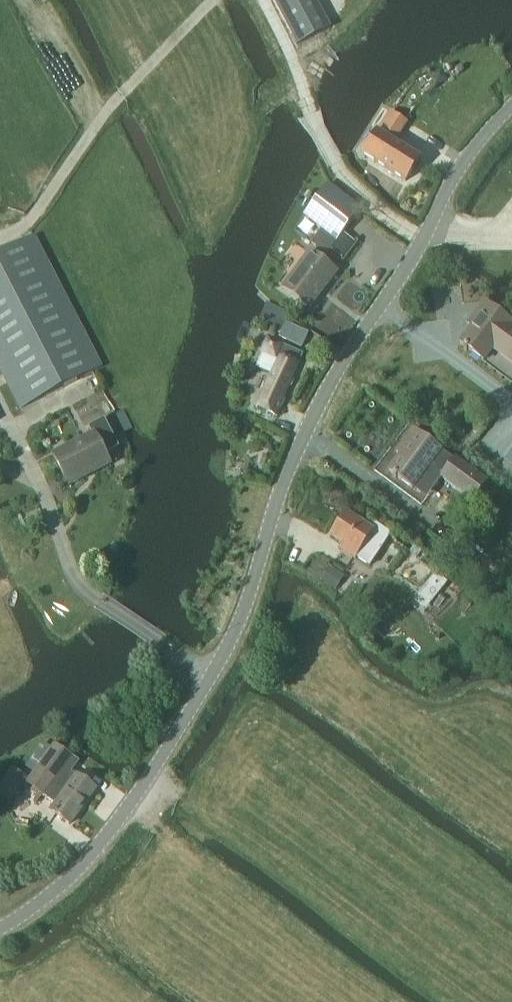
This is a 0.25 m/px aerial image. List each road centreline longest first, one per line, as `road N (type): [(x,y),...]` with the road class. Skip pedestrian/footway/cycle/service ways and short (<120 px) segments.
road 1 (tertiary): [(0,925),(52,892),(118,823),(174,746),(259,580),(314,414),(462,158),(511,113)]

